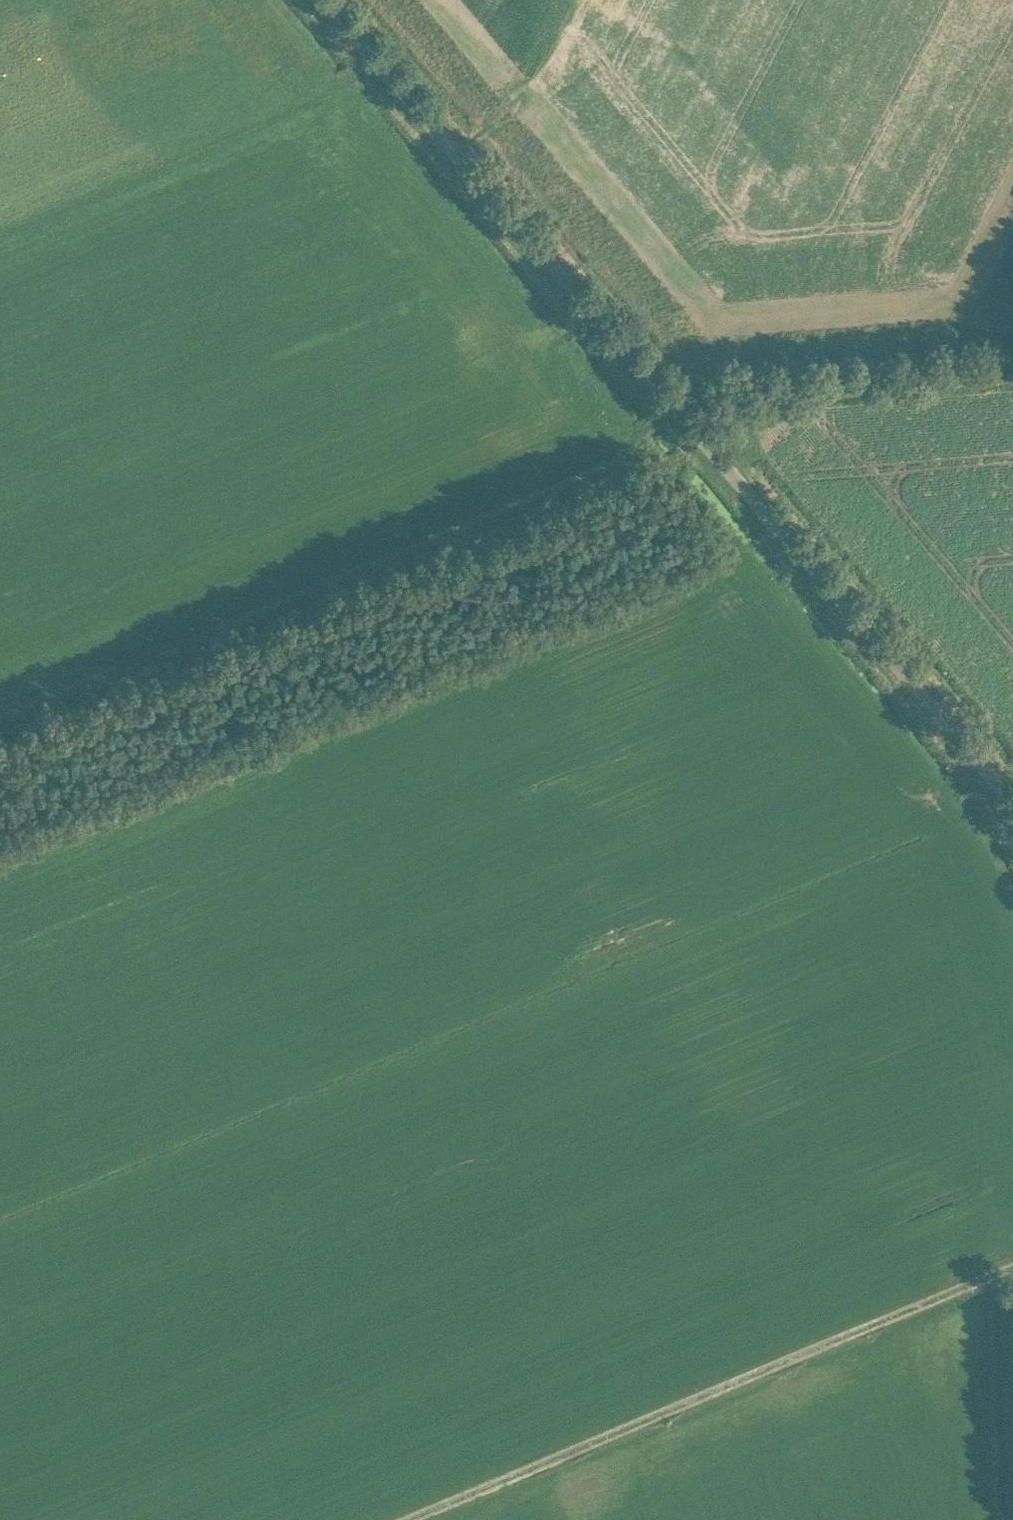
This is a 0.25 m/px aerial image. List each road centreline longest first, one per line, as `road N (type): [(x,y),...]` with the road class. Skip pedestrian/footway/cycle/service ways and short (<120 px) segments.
road 1 (unclassified): [(1012,807),(325,0)]

